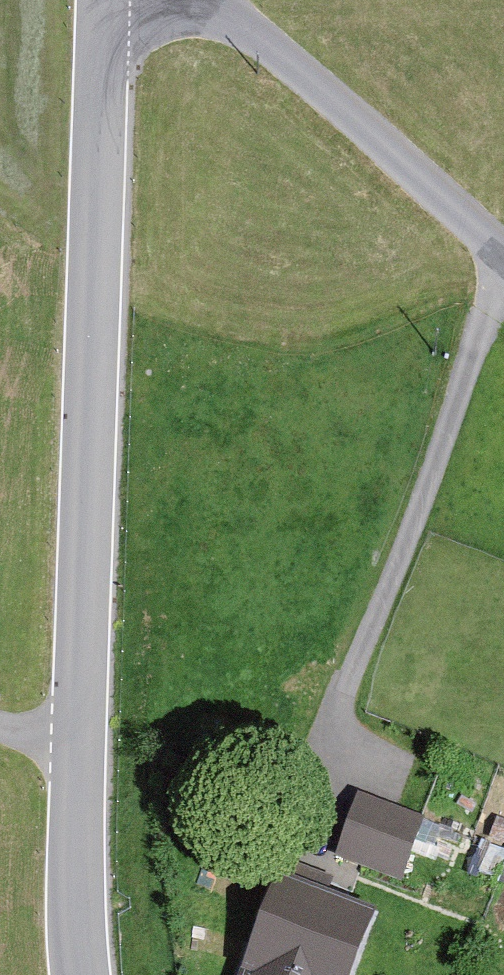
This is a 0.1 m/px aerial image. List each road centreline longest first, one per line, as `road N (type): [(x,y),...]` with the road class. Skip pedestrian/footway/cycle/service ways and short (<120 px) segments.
road 1 (tertiary): [(104,0),(73,949),(79,974)]
road 2 (track): [(503,269),(432,510),(335,743)]
road 3 (unclassified): [(205,0),(503,257)]

